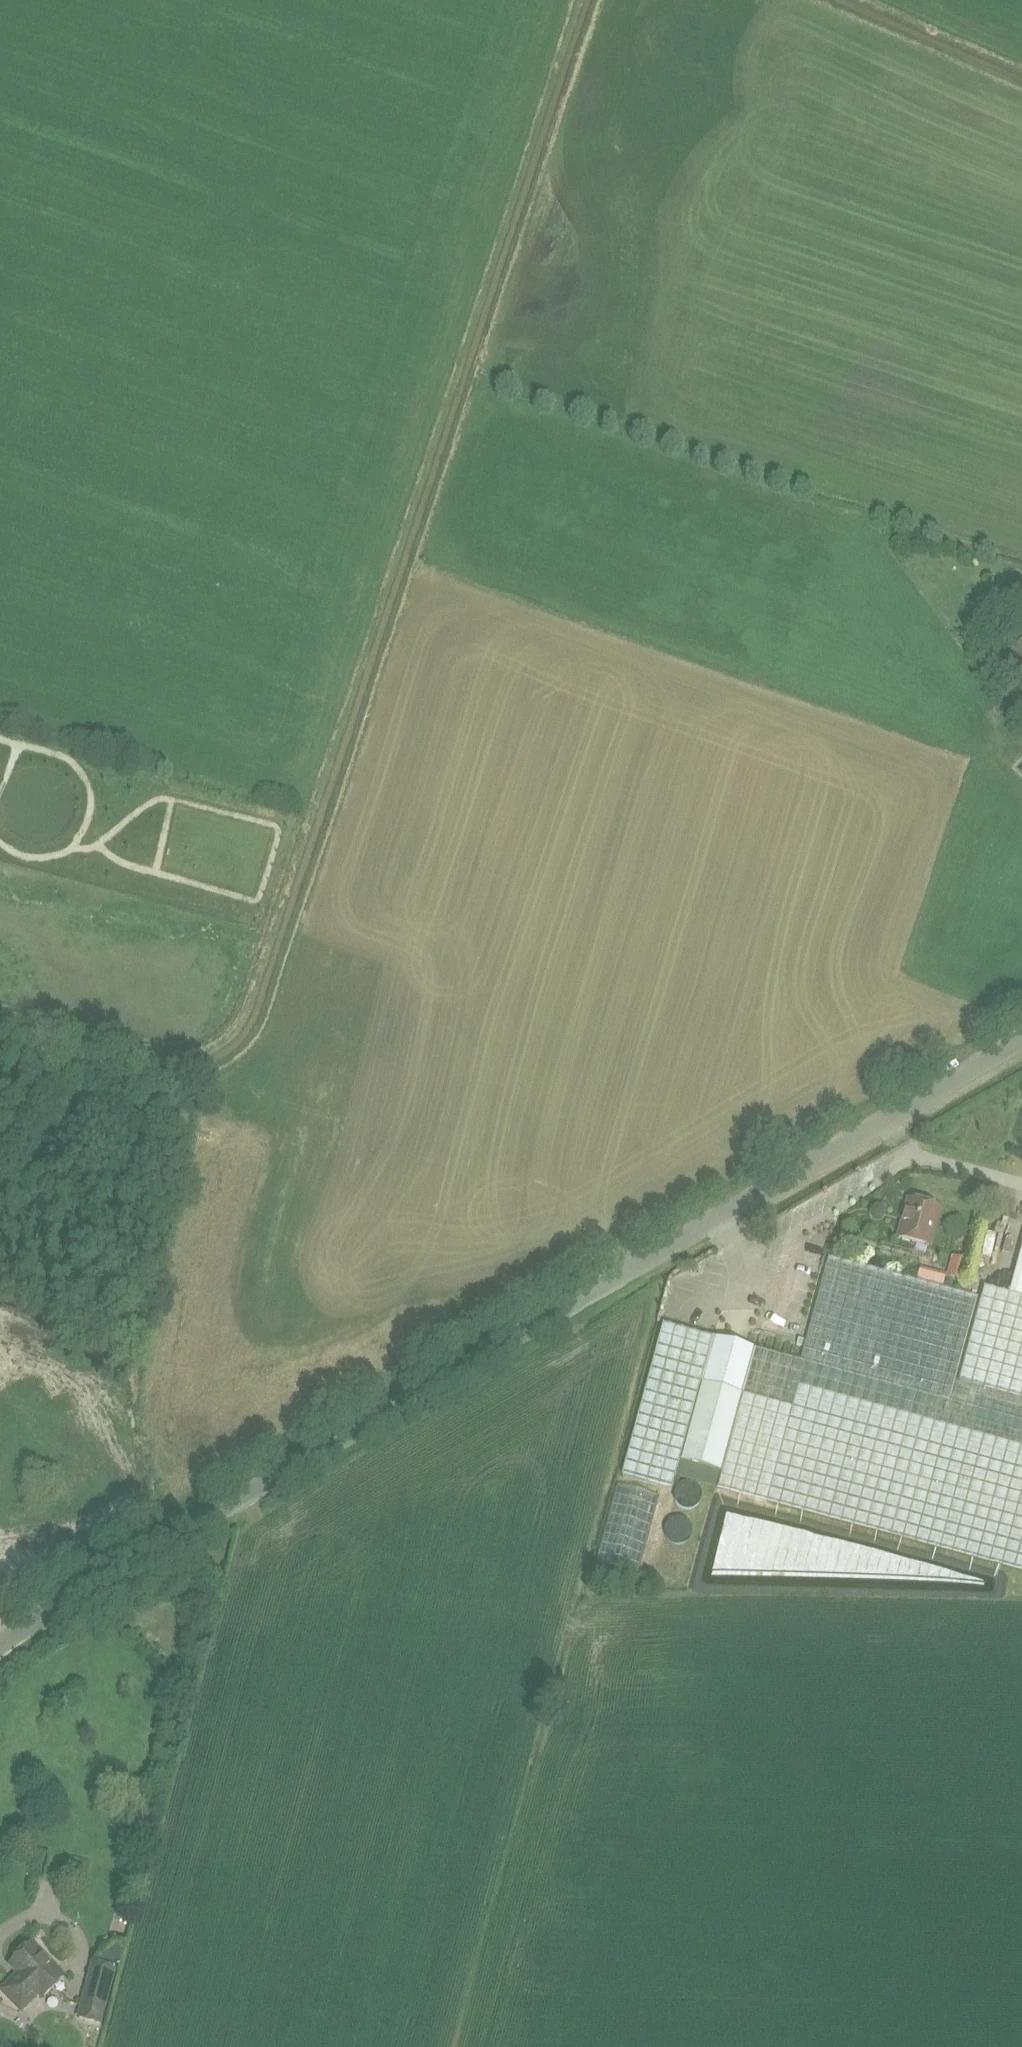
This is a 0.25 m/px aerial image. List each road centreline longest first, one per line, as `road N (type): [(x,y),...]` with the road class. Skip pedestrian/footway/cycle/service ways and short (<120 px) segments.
road 1 (unclassified): [(0,1643),(1021,1039)]

